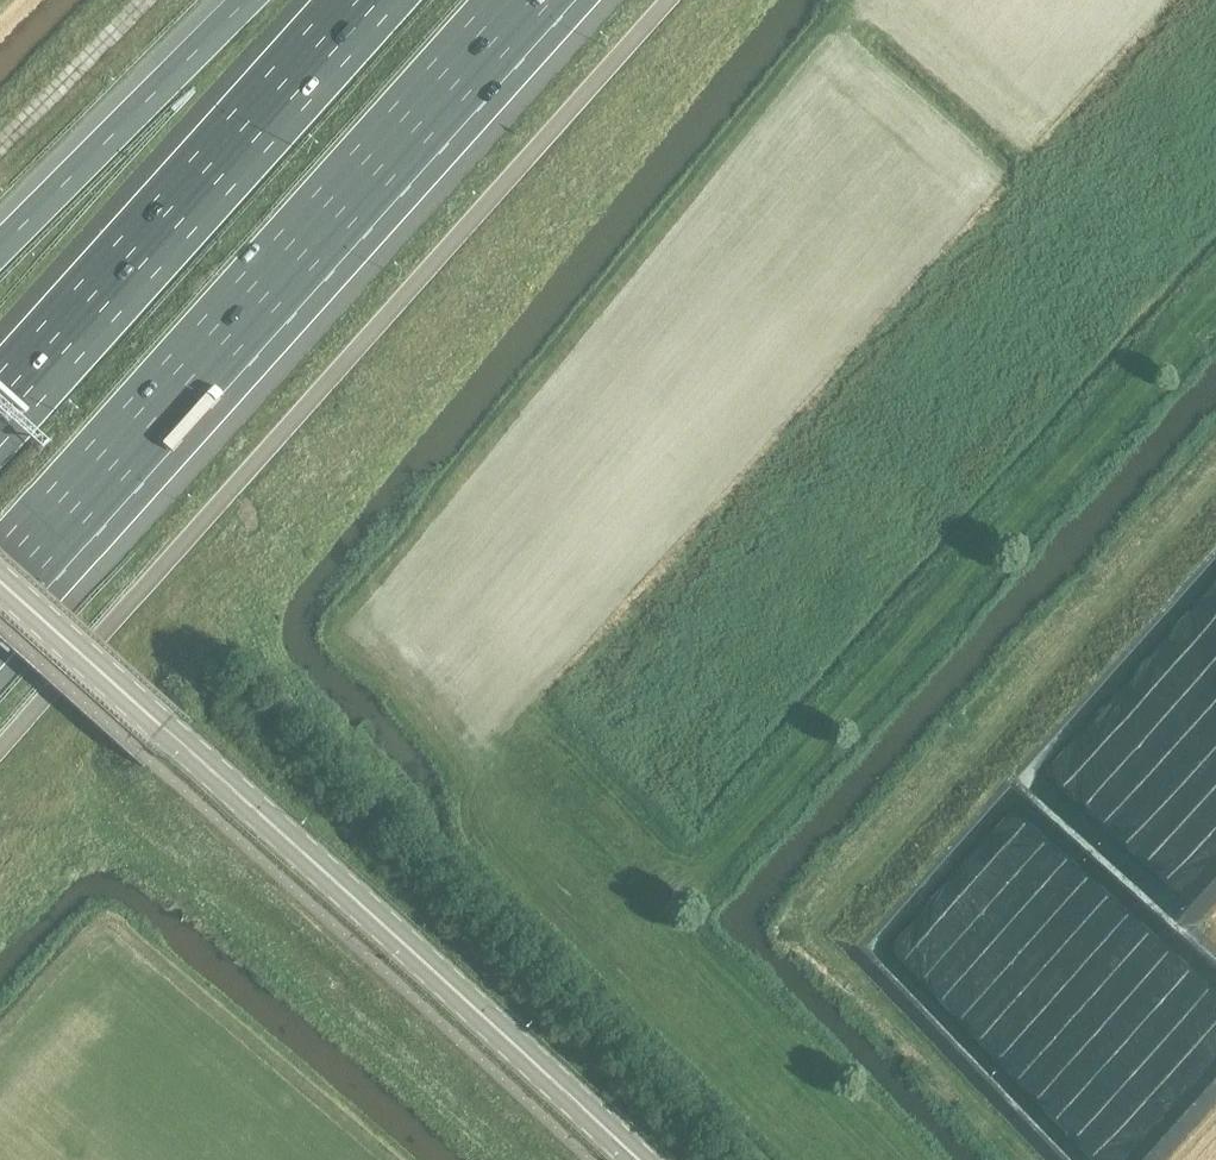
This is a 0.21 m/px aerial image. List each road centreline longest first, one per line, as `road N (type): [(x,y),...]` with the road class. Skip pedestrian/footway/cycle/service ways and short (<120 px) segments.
road 1 (secondary): [(634,1159),(0,581)]
road 2 (motorway): [(0,579),(519,0)]
road 3 (motorway): [(362,0),(0,411)]
road 4 (motorway): [(248,0),(0,252)]

